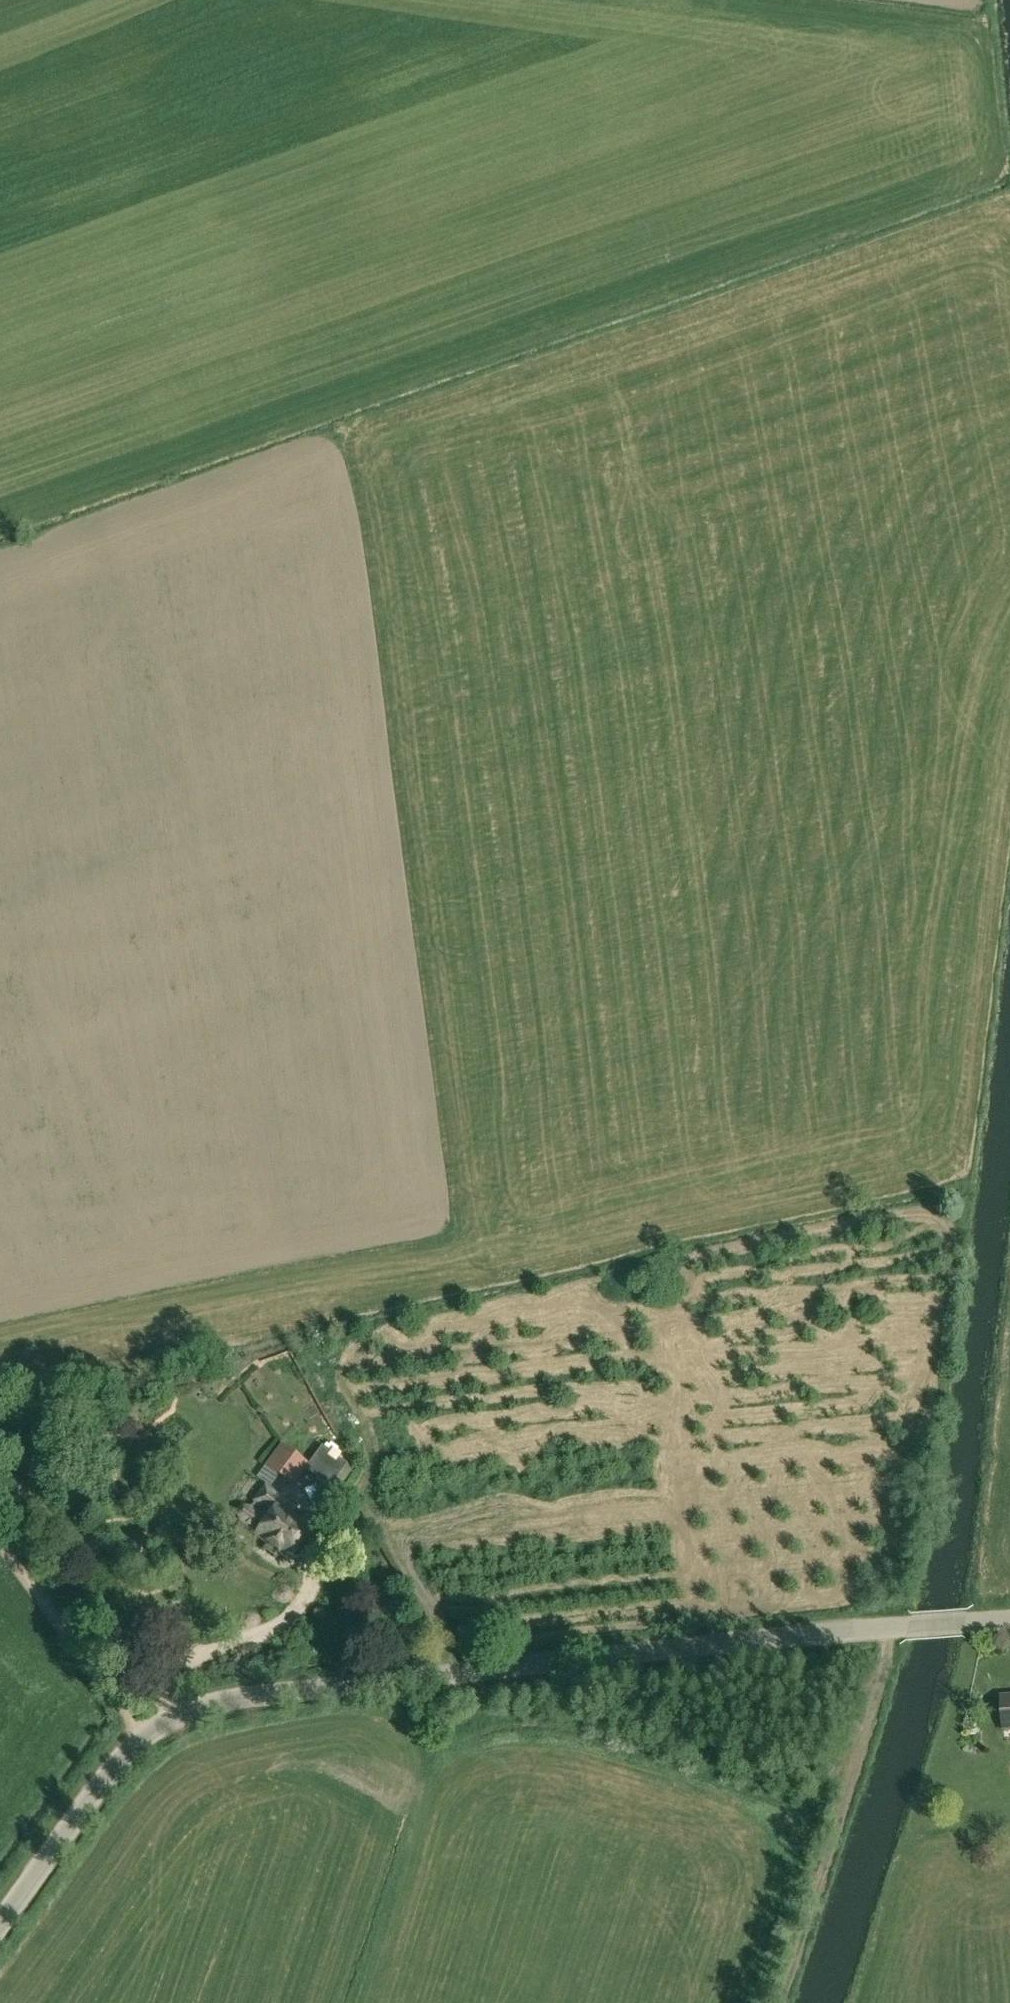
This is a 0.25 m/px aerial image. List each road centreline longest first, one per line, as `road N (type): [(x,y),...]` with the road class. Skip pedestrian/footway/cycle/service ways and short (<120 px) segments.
road 1 (tertiary): [(0,1925),(141,1737),(215,1702),(1009,1621)]
road 2 (track): [(0,1541),(141,1737)]

